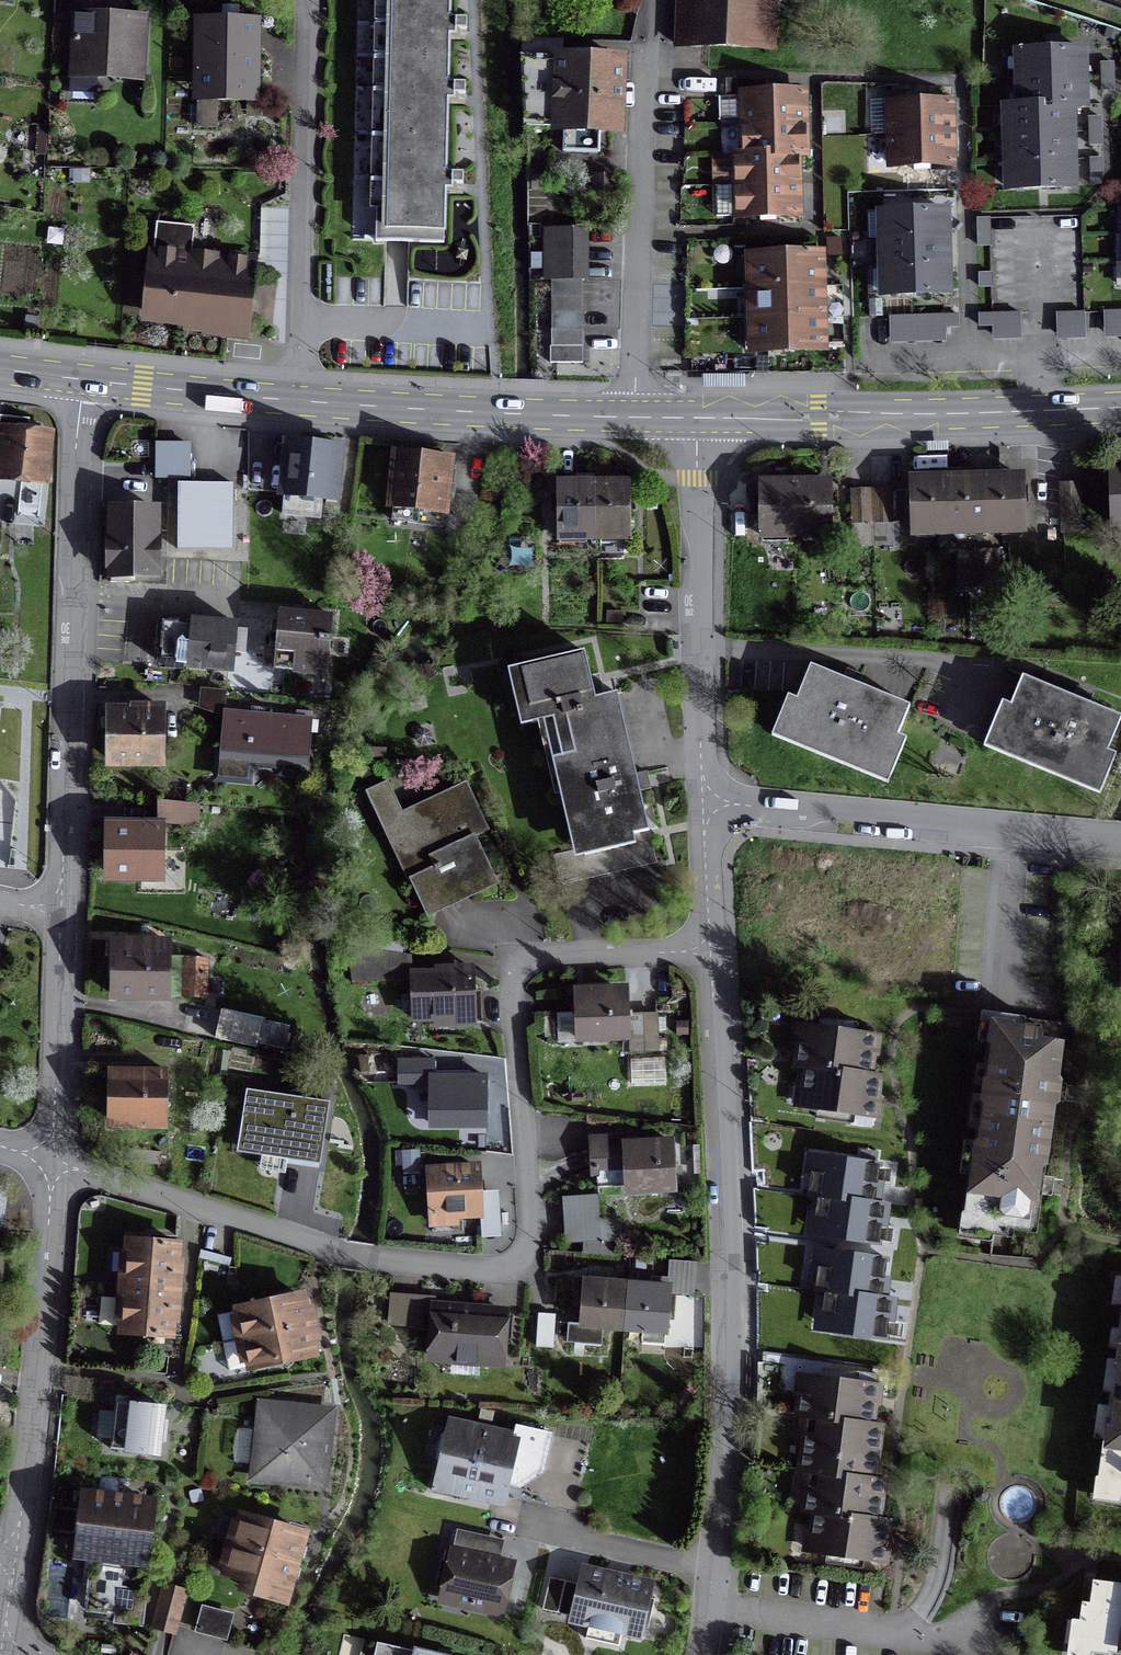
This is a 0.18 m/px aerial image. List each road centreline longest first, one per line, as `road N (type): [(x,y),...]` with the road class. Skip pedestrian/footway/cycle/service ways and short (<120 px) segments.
road 1 (residential): [(713,952),(515,959),(528,1231),(499,1269),(365,1261),(55,1168)]
road 2 (residential): [(713,952),(729,1444),(704,1654)]
road 3 (residential): [(66,913),(81,381)]
road 4 (secondary): [(1120,407),(696,417)]
road 5 (residential): [(707,812),(1120,846)]
road 6 (residential): [(15,1571),(55,1168)]
road 7 (residential): [(309,0),(299,403)]
road 8 (secondary): [(696,417),(299,403)]
road 9 (residential): [(696,417),(707,812)]
road 10 (residential): [(55,1168),(66,913)]
road 11 (secondary): [(299,403),(81,381)]
road 12 (residential): [(707,812),(713,952)]

